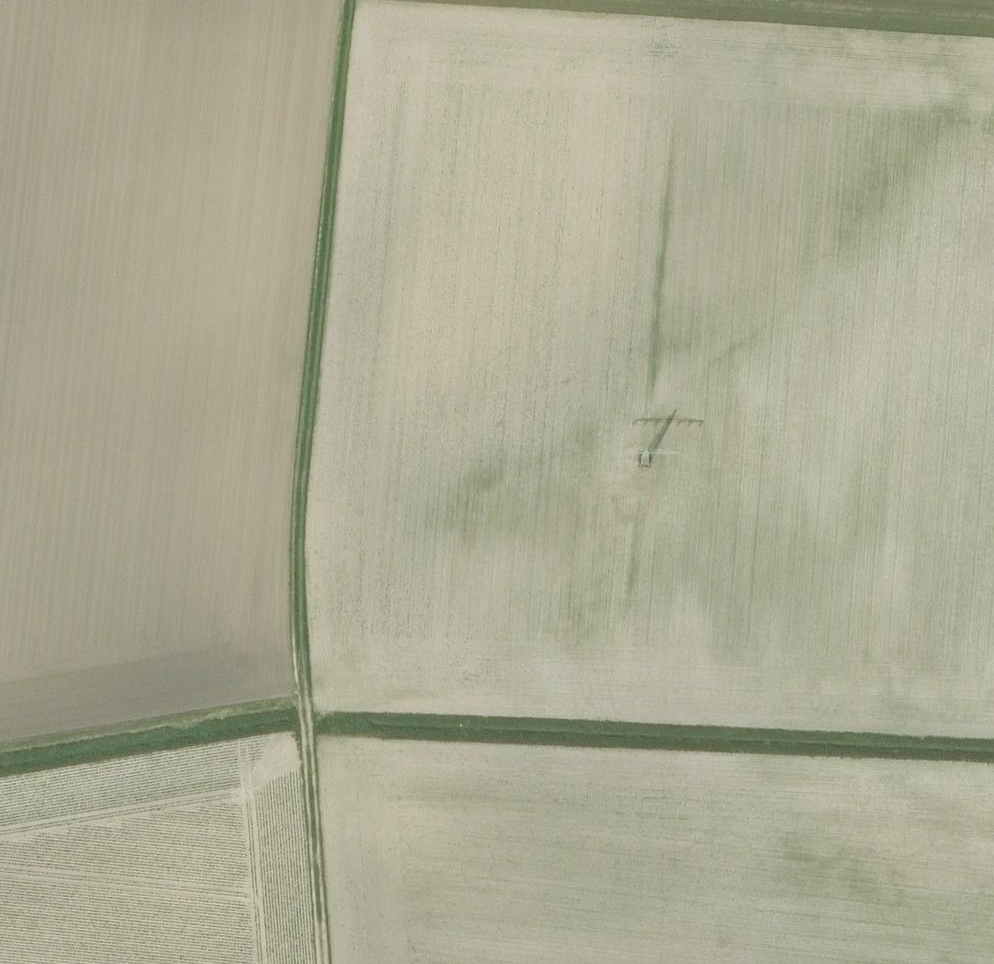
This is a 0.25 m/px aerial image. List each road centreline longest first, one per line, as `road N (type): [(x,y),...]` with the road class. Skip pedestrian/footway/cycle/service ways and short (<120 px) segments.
road 1 (track): [(317,963),(294,575),(350,0)]
road 2 (track): [(993,28),(491,0)]

